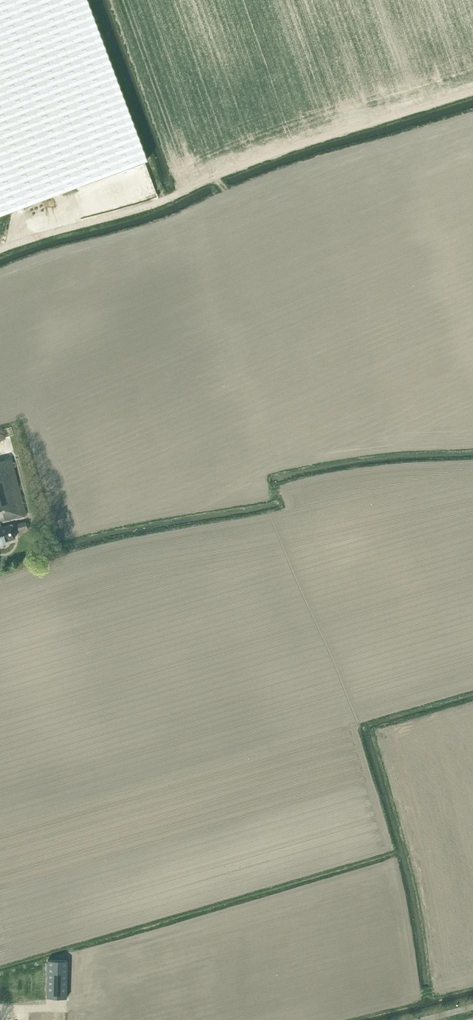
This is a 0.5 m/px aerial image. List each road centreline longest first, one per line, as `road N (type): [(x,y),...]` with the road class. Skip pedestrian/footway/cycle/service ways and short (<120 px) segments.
road 1 (track): [(0,249),(144,210),(183,191)]

